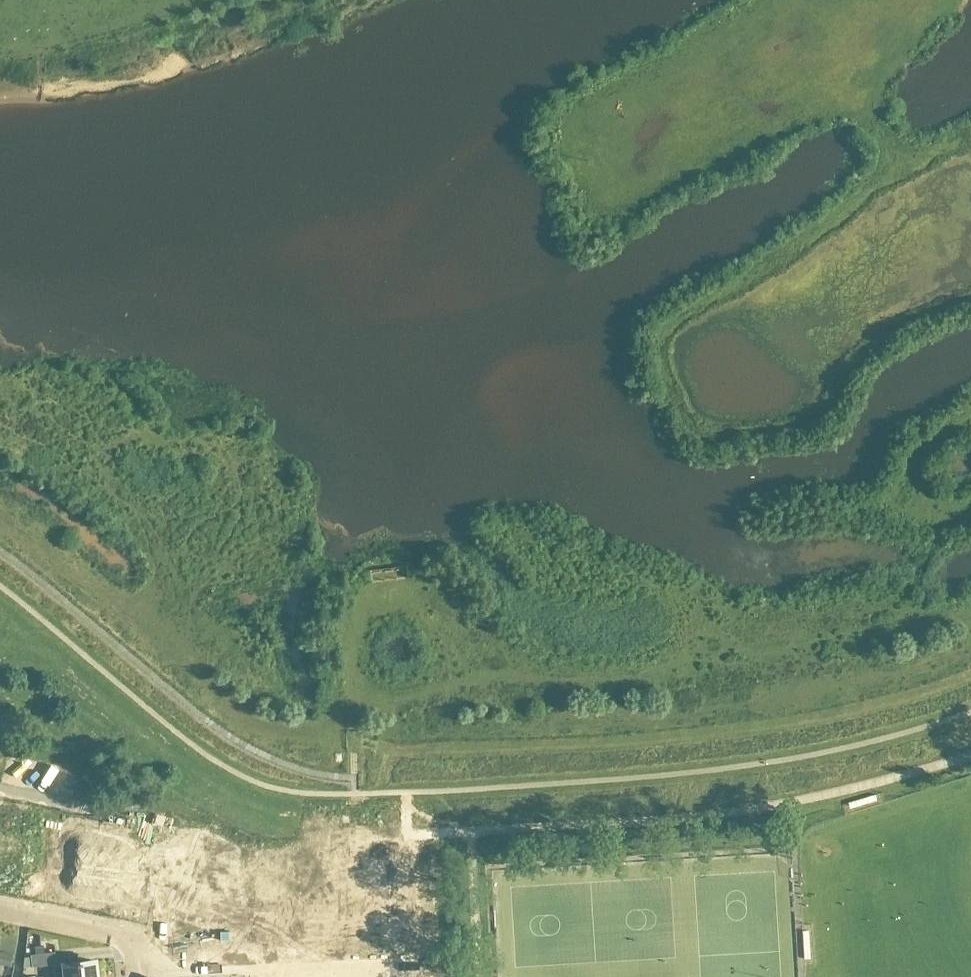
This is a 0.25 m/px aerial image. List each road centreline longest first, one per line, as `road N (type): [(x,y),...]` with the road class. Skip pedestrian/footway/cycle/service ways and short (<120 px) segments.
road 1 (residential): [(399,976),(399,968),(267,976),(133,942)]
road 2 (residential): [(133,942),(0,914)]

